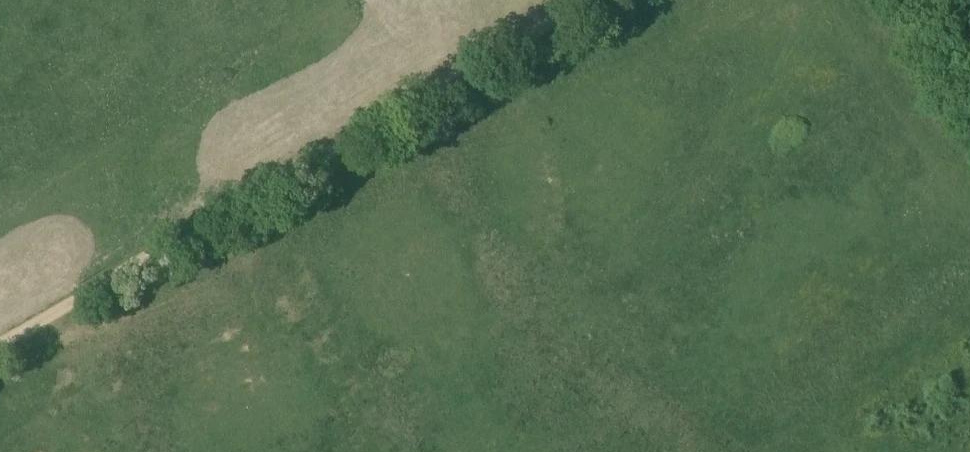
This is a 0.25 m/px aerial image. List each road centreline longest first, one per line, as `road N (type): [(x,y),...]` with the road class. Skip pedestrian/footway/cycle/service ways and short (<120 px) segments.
road 1 (track): [(0,345),(590,0)]

